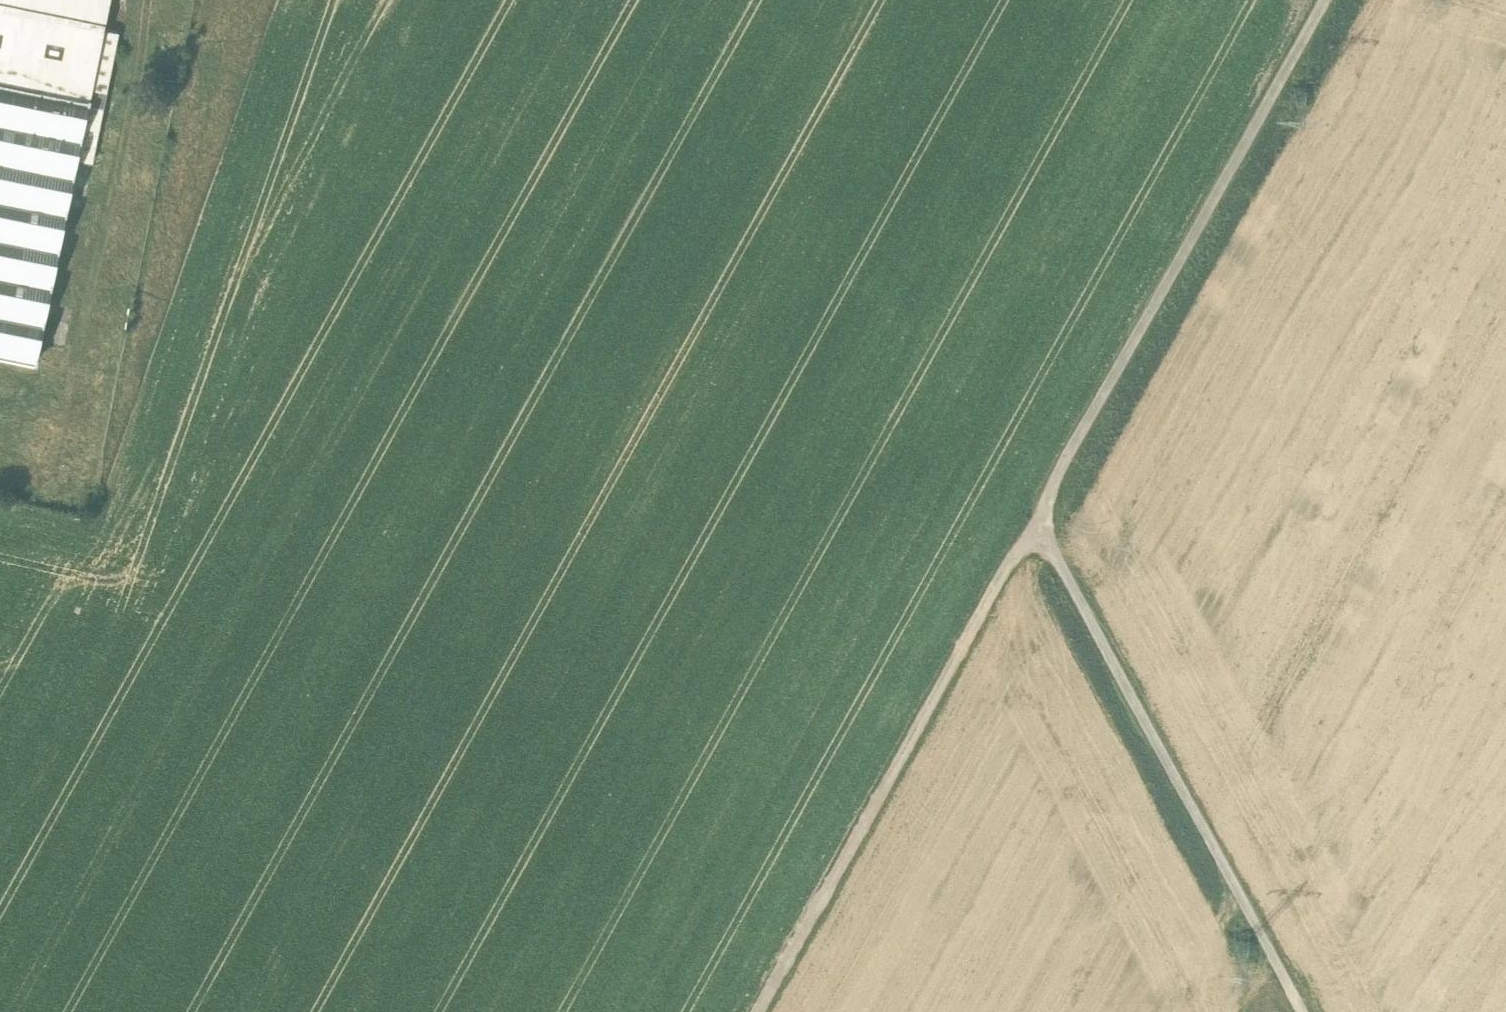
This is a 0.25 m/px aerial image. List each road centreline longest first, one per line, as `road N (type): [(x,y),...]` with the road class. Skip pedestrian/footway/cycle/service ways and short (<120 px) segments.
road 1 (track): [(1325,0),(1037,524)]
road 2 (track): [(1037,524),(762,1011)]
road 3 (track): [(1299,1011),(1037,524)]

